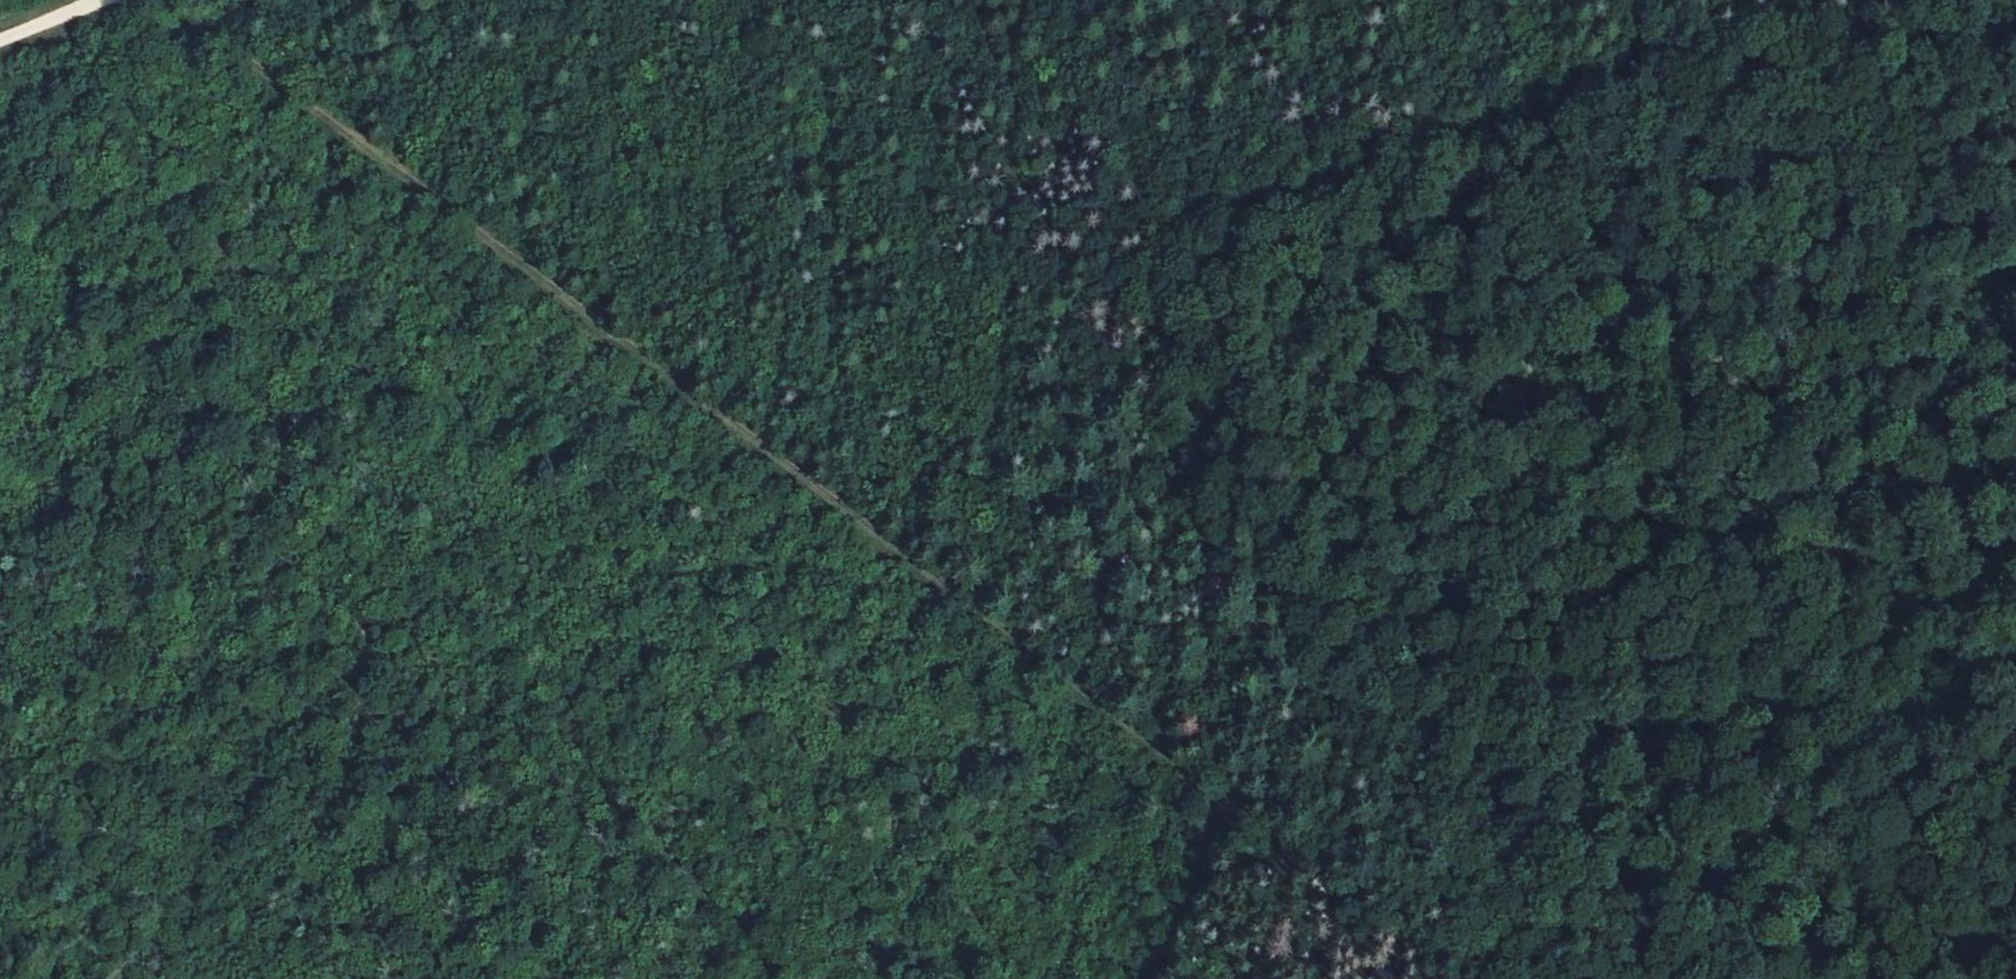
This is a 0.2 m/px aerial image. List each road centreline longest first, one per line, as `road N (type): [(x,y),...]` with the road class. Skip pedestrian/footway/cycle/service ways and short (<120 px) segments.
road 1 (track): [(114,0),(0,45)]

